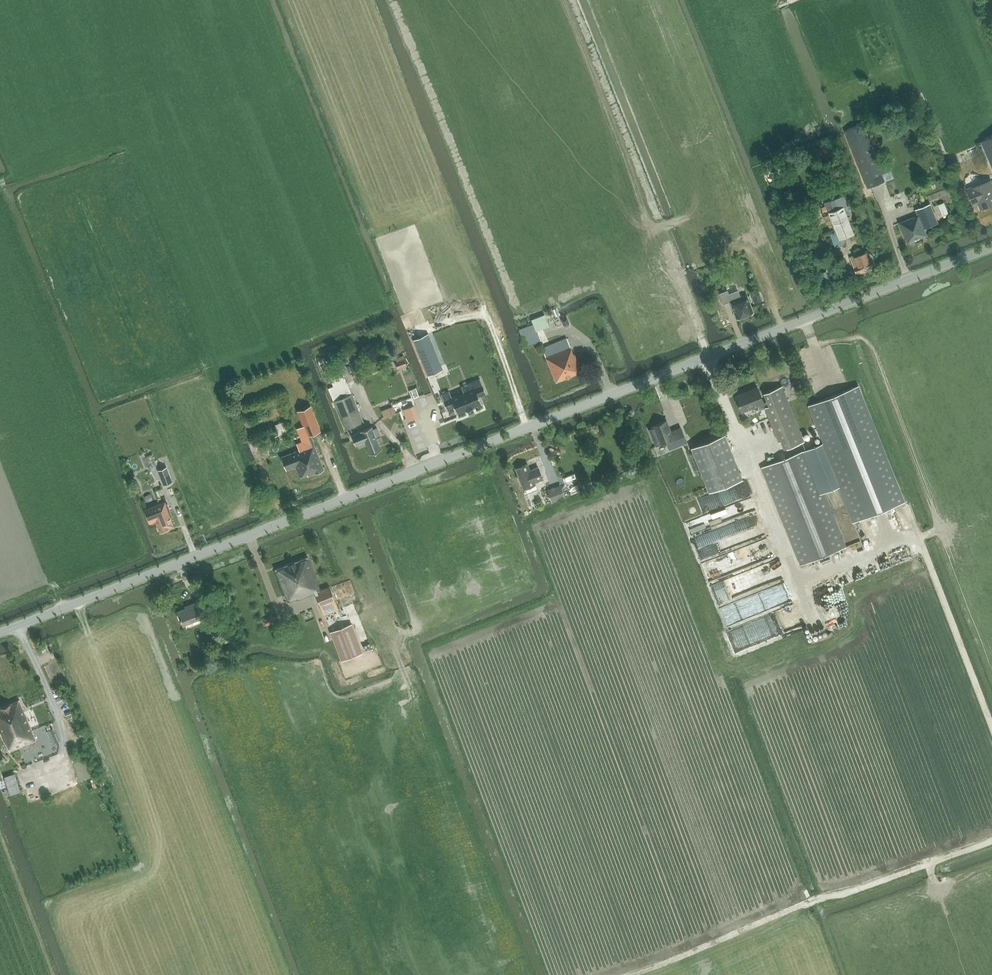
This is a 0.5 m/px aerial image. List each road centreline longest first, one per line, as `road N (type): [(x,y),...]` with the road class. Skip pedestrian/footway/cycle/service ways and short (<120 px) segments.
road 1 (tertiary): [(0,632),(991,247)]
road 2 (track): [(991,303),(971,463),(942,529),(918,537),(991,728)]

